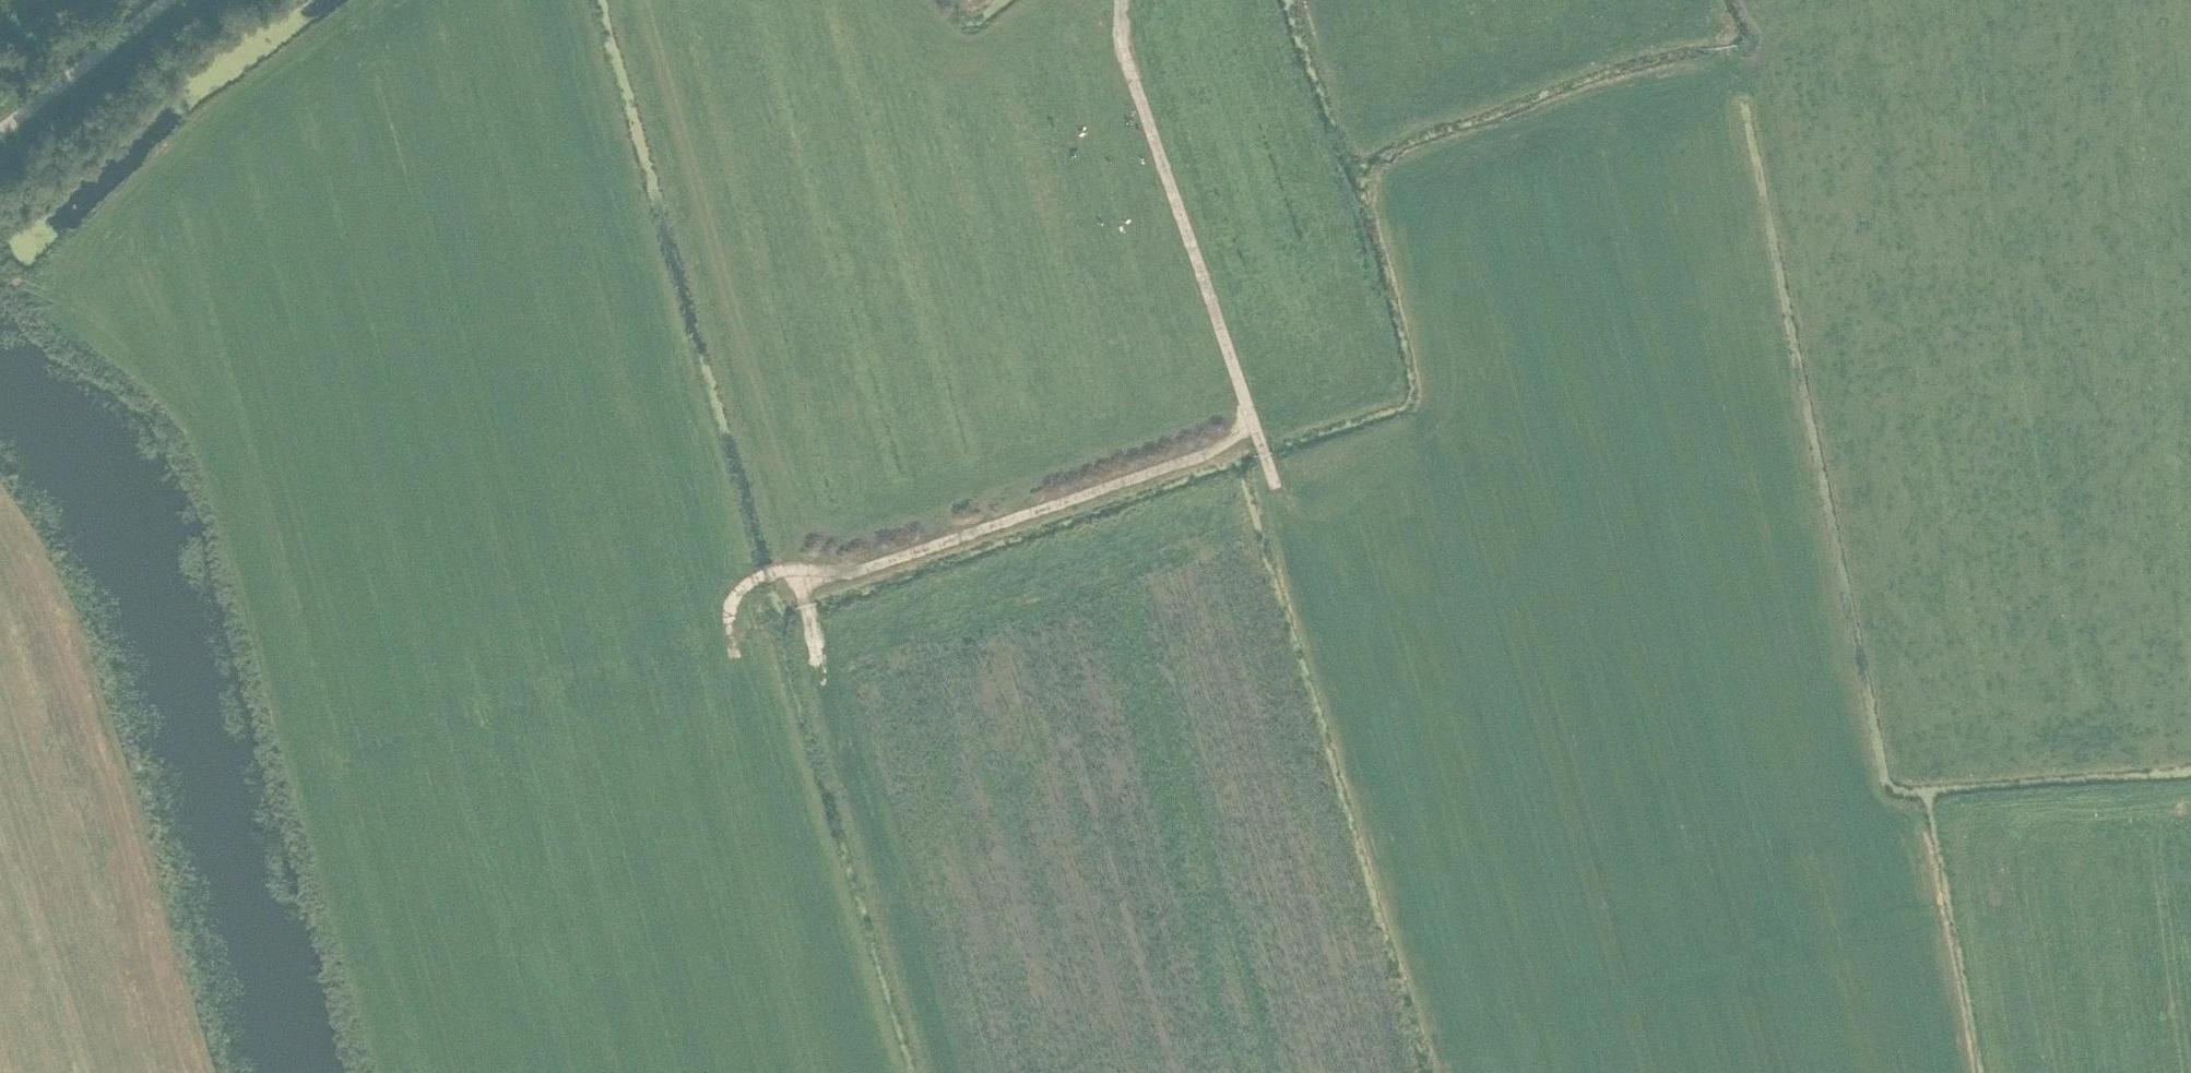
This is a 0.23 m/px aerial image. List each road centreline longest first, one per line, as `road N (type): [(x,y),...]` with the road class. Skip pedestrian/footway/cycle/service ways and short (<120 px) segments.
road 1 (track): [(1249,406),(1239,432),(1207,457),(865,574),(753,579),(731,601),(729,645)]
road 2 (track): [(1117,0),(1126,57),(1275,482)]
road 3 (unclassified): [(0,133),(168,0)]

